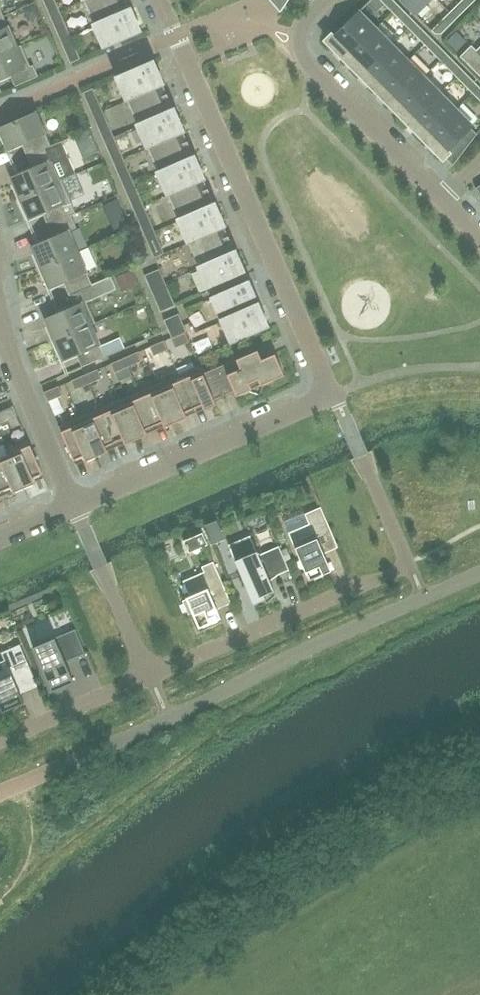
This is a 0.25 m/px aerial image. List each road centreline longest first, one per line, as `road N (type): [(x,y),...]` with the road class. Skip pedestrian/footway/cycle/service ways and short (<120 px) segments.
road 1 (residential): [(338,396),(159,0)]
road 2 (residential): [(74,508),(338,396)]
road 3 (residential): [(172,723),(426,601)]
road 4 (residential): [(152,676),(411,566)]
road 5 (residential): [(330,0),(305,31),(312,63),(444,200)]
road 6 (residential): [(74,508),(0,329)]
road 7 (residential): [(0,797),(172,723)]
road 8 (residential): [(152,676),(74,508)]
road 9 (residential): [(411,566),(338,396)]
road 10 (residential): [(0,742),(152,676)]

